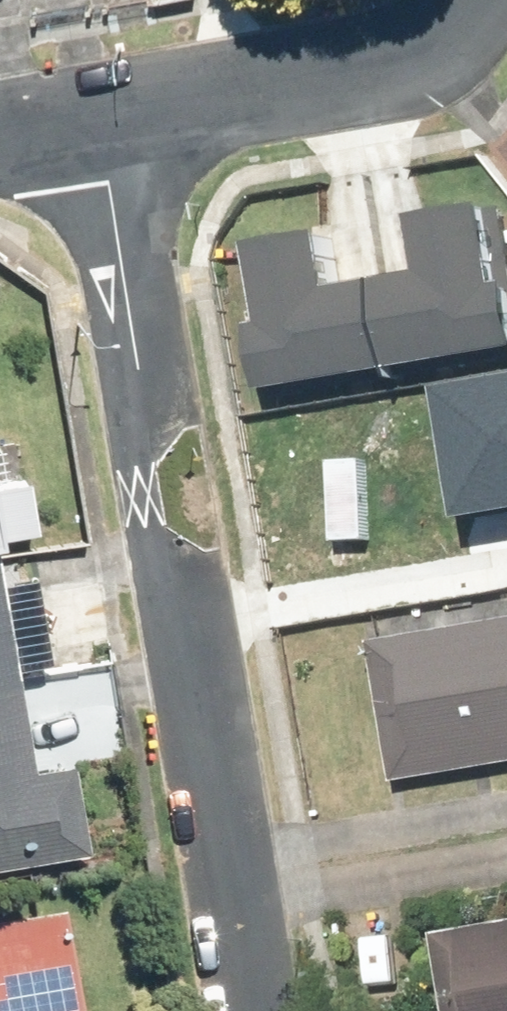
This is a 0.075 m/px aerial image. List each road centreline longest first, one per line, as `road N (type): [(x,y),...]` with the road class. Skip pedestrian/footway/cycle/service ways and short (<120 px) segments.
road 1 (residential): [(96,122),(230,906)]
road 2 (residential): [(96,122),(416,55),(468,0)]
road 3 (residential): [(230,906),(506,858)]

